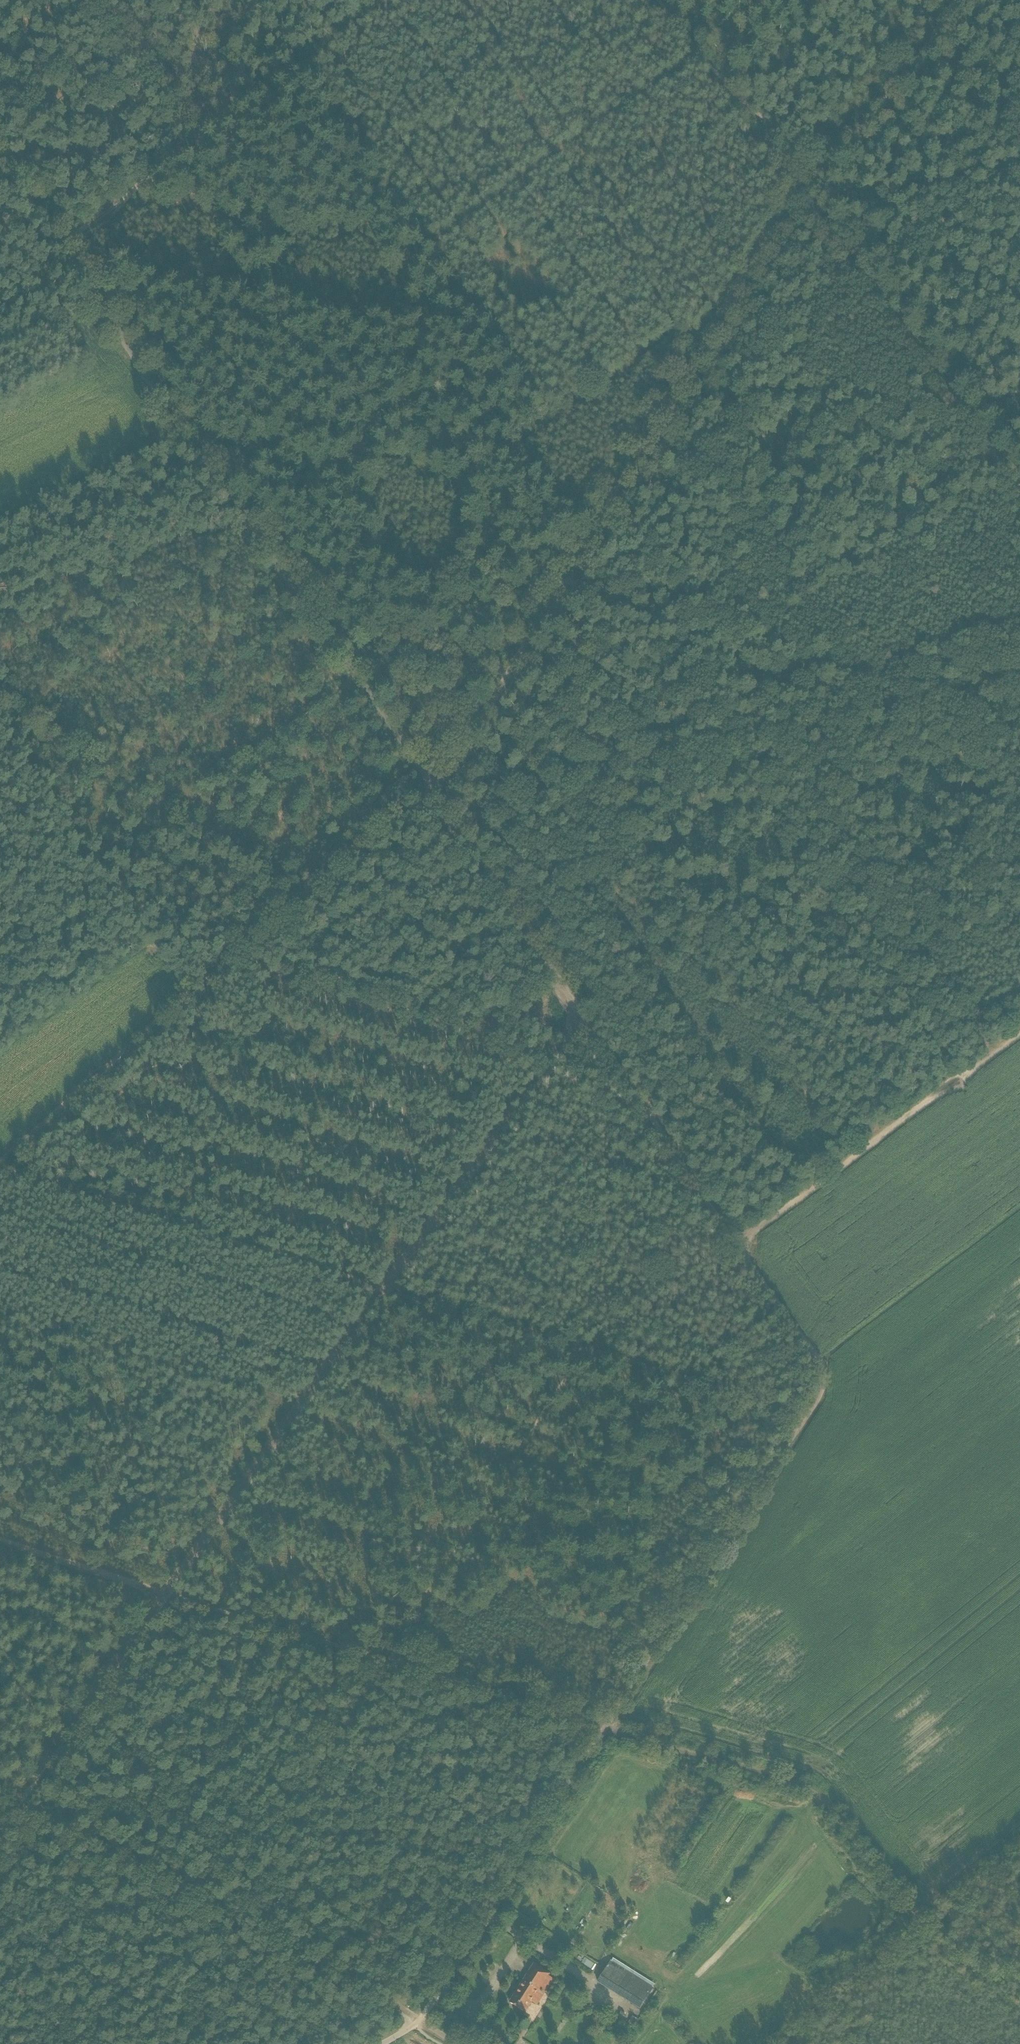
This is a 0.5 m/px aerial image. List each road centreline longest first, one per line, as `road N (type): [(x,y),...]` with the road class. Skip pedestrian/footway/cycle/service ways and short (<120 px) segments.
road 1 (track): [(433,787),(798,187)]
road 2 (track): [(582,1350),(388,1662),(219,1906)]
road 3 (track): [(433,787),(59,245)]
road 4 (track): [(178,422),(702,57)]
road 5 (track): [(0,1543),(607,1730)]
road 6 (track): [(382,1290),(21,1794)]
road 7 (track): [(607,1730),(801,1785),(823,1800),(925,1934),(955,1958),(1019,1982)]
road 8 (track): [(714,340),(681,333),(667,339),(302,600)]
road 9 (track): [(24,1795),(420,2020)]
road 10 (track): [(382,1290),(801,1418)]
road 11 (track): [(390,0),(59,245)]
road 12 (track): [(382,1290),(0,1168)]
road 13 (track): [(0,1163),(297,896)]
road 14 (track): [(994,1054),(772,734)]
road 15 (track): [(666,407),(884,711)]
road 16 (track): [(1019,490),(801,192)]
road 17 (track): [(801,1418),(607,1730)]
road 18 (track): [(297,896),(246,853),(40,724),(0,709)]
road 19 (track): [(382,1290),(577,1020)]
road 20 (track): [(737,1242),(994,1054)]
road 21 (track): [(772,734),(473,787)]
road 22 (track): [(577,1020),(594,1033),(737,1242)]
road 23 (track): [(577,1020),(433,787)]
road 24 (track): [(0,605),(222,535),(245,518)]
road 25 (track): [(1019,684),(772,734)]
road 26 (track): [(175,815),(113,865),(103,907),(0,973)]
road 27 (track): [(798,187),(661,0)]
road 28 (track): [(607,1730),(488,1916)]
road 29 (track): [(297,896),(408,800),(433,787),(473,787)]
road 30 (track): [(798,187),(936,26)]
road 31 (track): [(801,1418),(820,1372),(737,1242)]
road 32 (unclassified): [(381,2043),(420,2020),(488,1916)]
road 33 (track): [(138,2043),(184,1974),(205,1914),(219,1906)]
road 34 (track): [(534,0),(605,20),(648,97)]
road 35 (track): [(1019,281),(925,362)]

